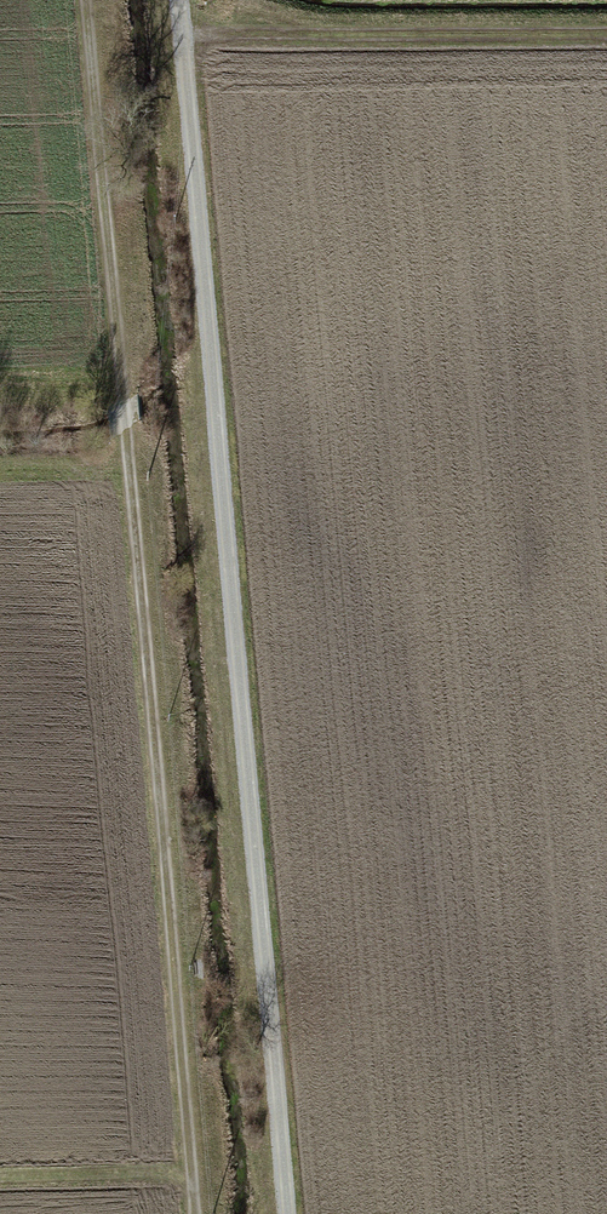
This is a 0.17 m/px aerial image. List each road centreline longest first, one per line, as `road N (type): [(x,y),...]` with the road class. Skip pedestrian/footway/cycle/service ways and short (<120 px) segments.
road 1 (track): [(197,1213),(87,0)]
road 2 (track): [(182,0),(289,1213)]
road 3 (track): [(606,34),(185,37)]

